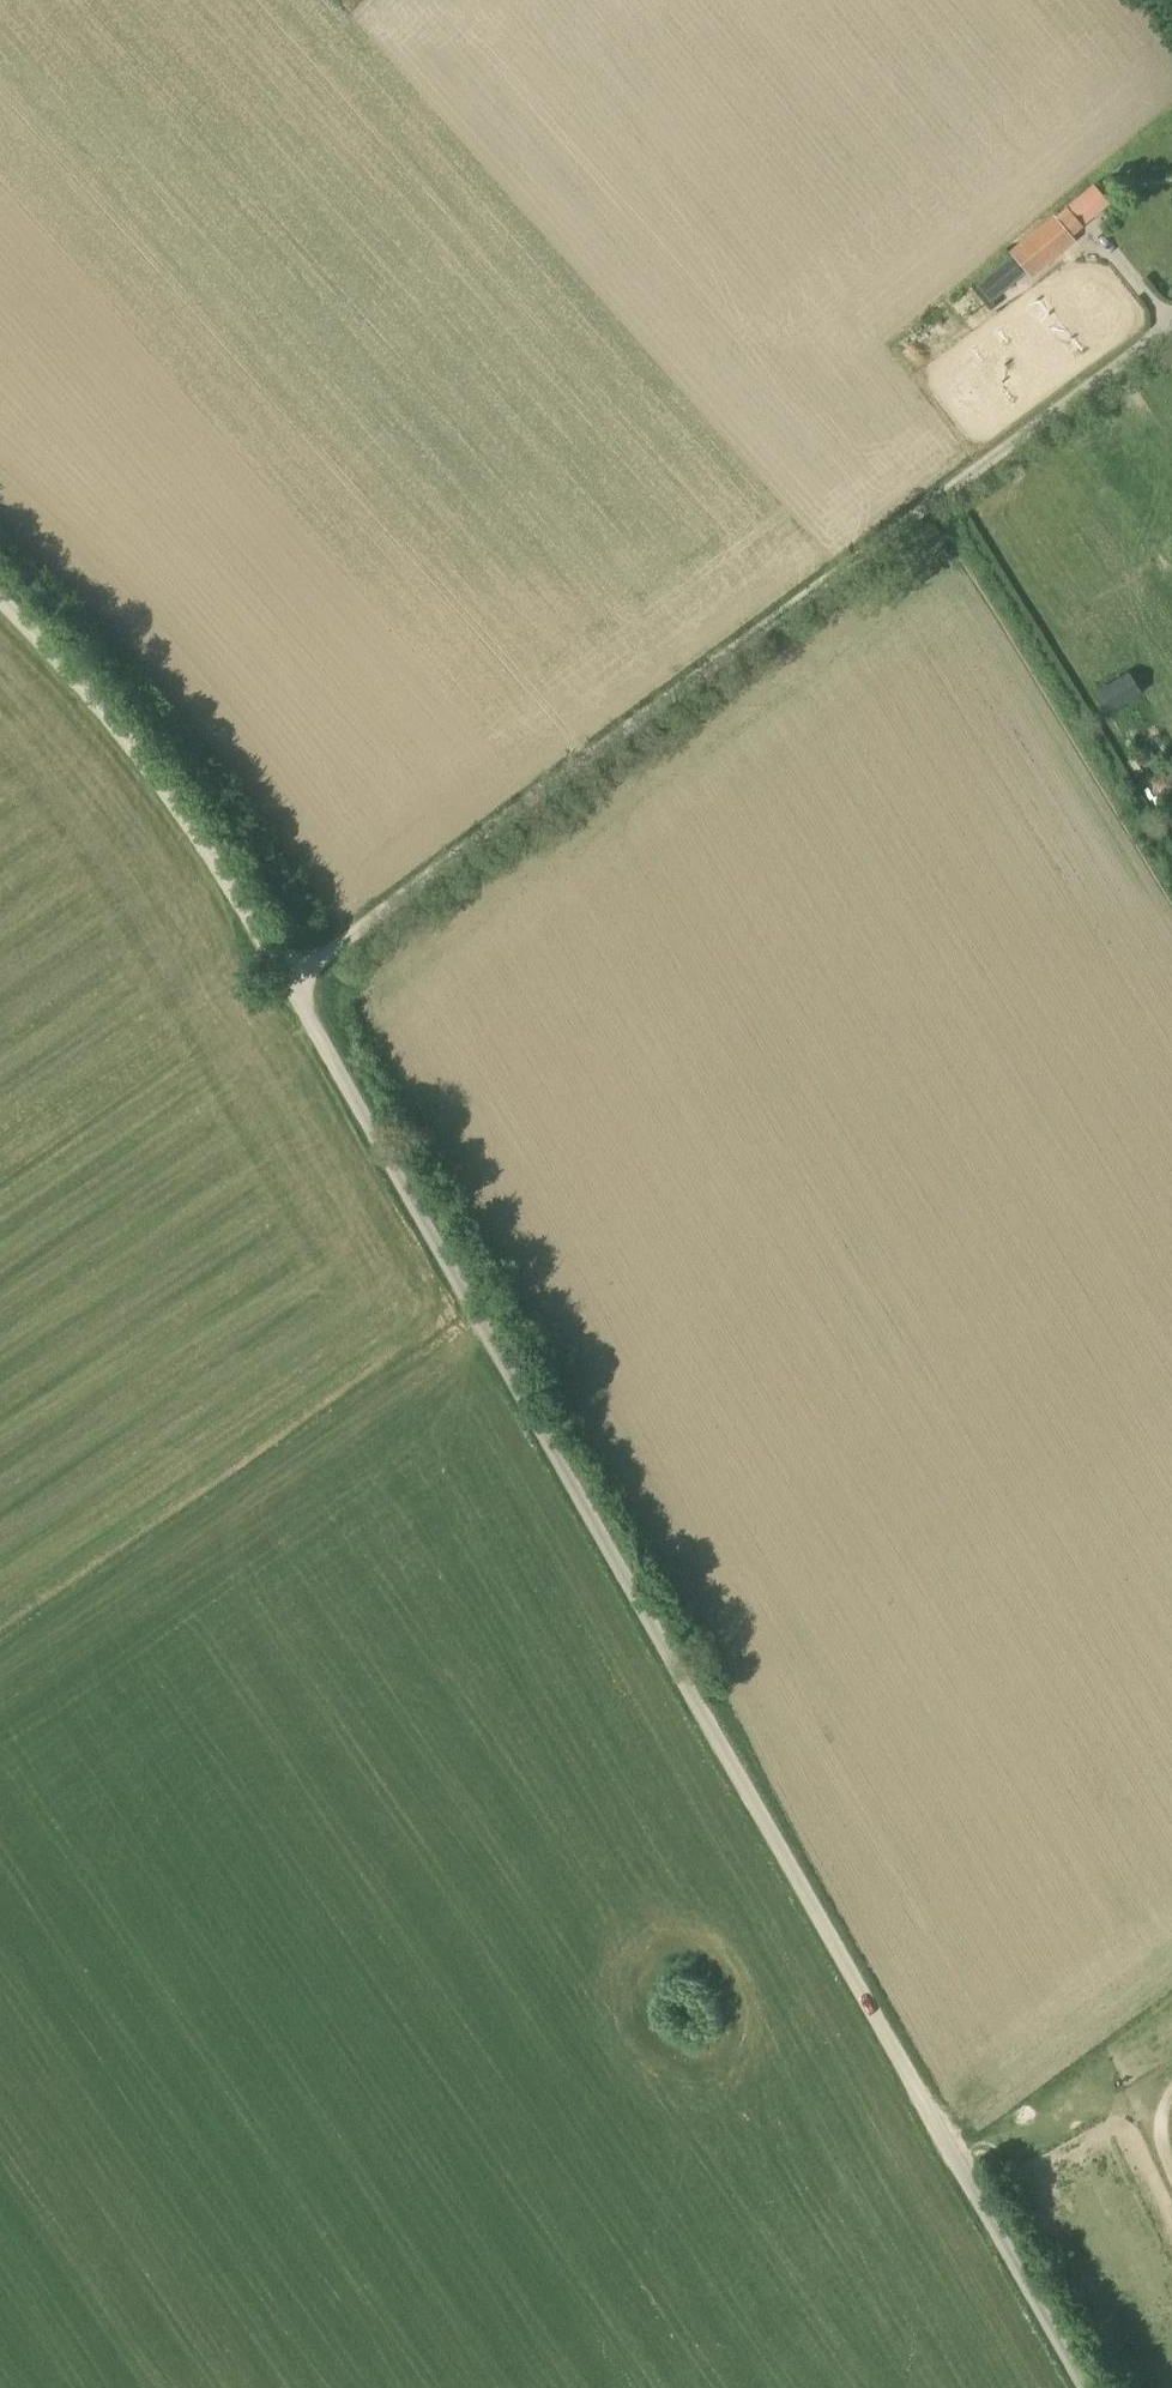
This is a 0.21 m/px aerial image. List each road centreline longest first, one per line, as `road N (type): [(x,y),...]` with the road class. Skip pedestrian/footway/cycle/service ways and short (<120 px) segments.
road 1 (unclassified): [(1088,2387),(291,984)]
road 2 (unclassified): [(291,984),(1171,325)]
road 3 (unclassified): [(291,984),(82,686),(0,597)]

